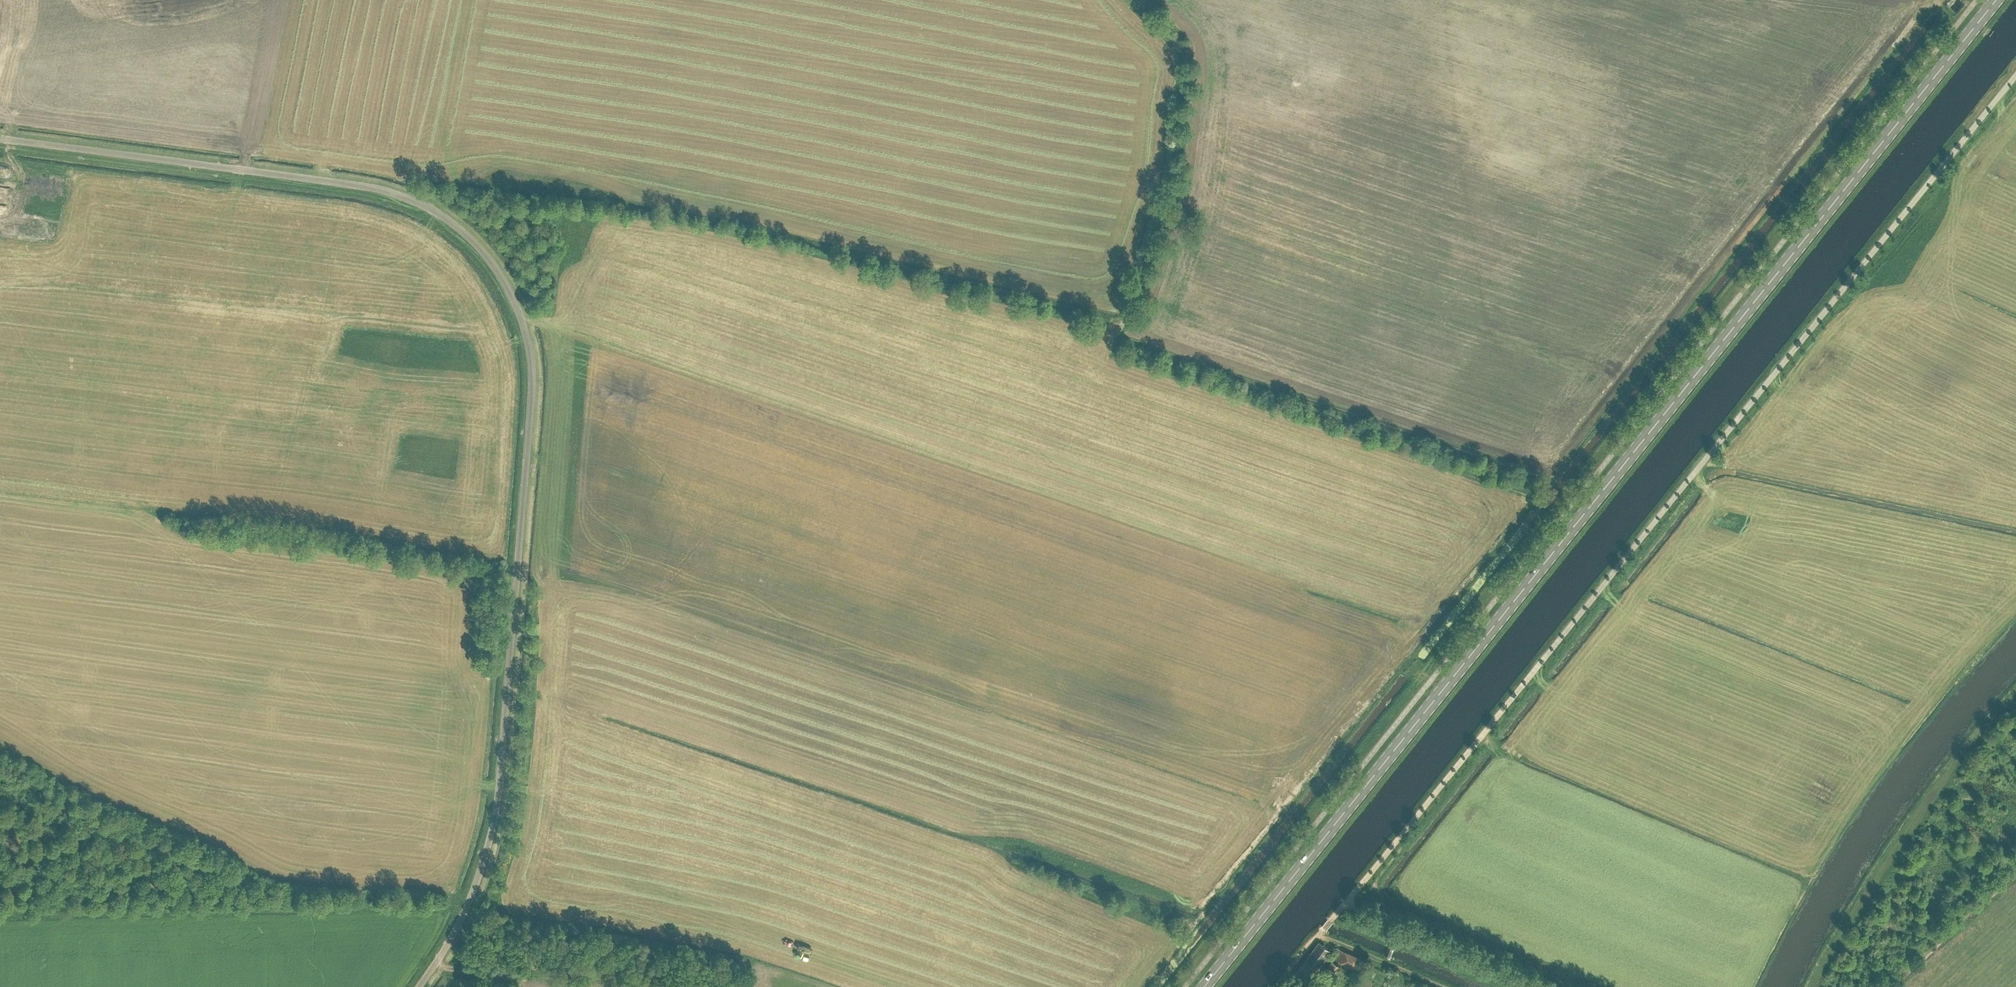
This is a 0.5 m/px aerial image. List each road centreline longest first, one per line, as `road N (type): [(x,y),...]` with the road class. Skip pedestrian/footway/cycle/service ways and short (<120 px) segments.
road 1 (unclassified): [(418,986),(470,899),(497,799),(532,390),(516,304),(463,232),(387,190),(0,138)]
road 2 (primary): [(1204,986),(1997,0)]
road 3 (unclassified): [(1347,901),(2015,74)]
road 4 (track): [(1125,323),(1173,185),(1182,62),(1125,0)]
road 5 (track): [(586,986),(435,964)]
road 6 (track): [(1319,934),(1444,986)]

